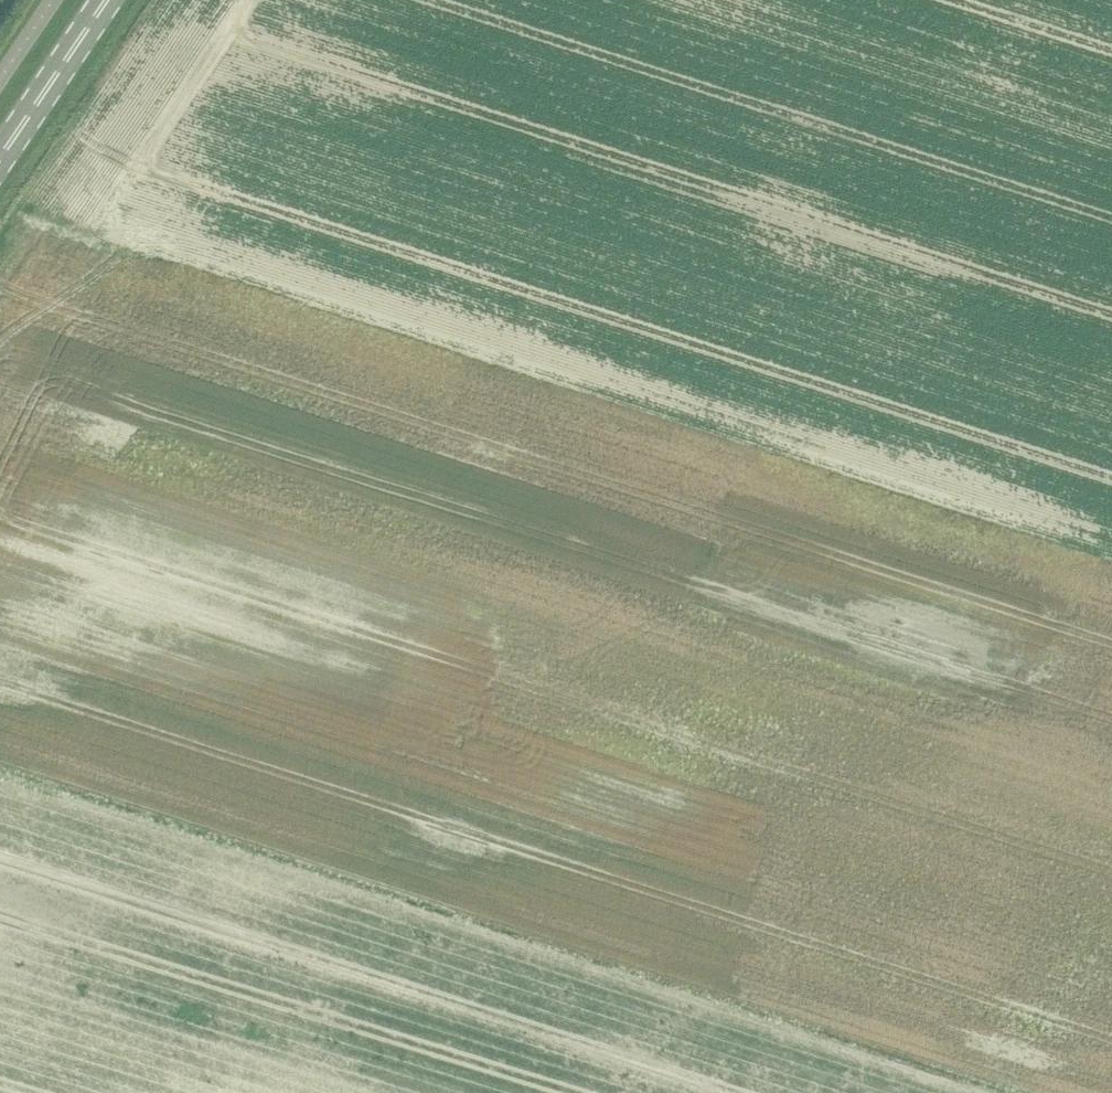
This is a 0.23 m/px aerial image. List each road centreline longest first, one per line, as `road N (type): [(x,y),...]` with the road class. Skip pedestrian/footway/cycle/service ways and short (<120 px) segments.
road 1 (primary): [(0,151),(103,0)]

